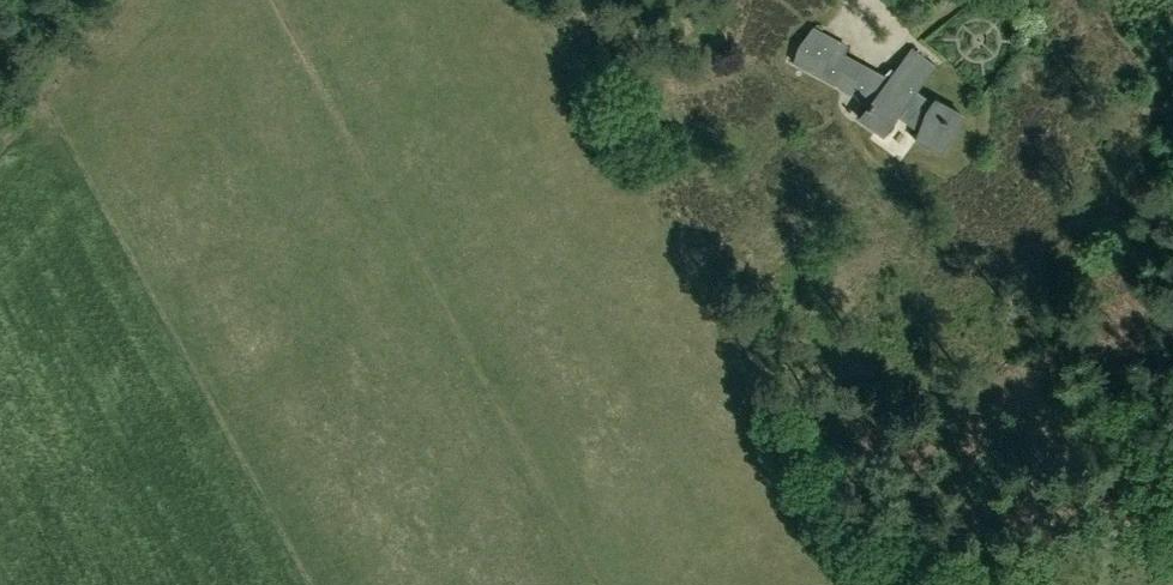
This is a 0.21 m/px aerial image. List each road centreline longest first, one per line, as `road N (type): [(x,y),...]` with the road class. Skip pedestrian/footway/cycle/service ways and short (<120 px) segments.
road 1 (track): [(0,131),(118,0)]

